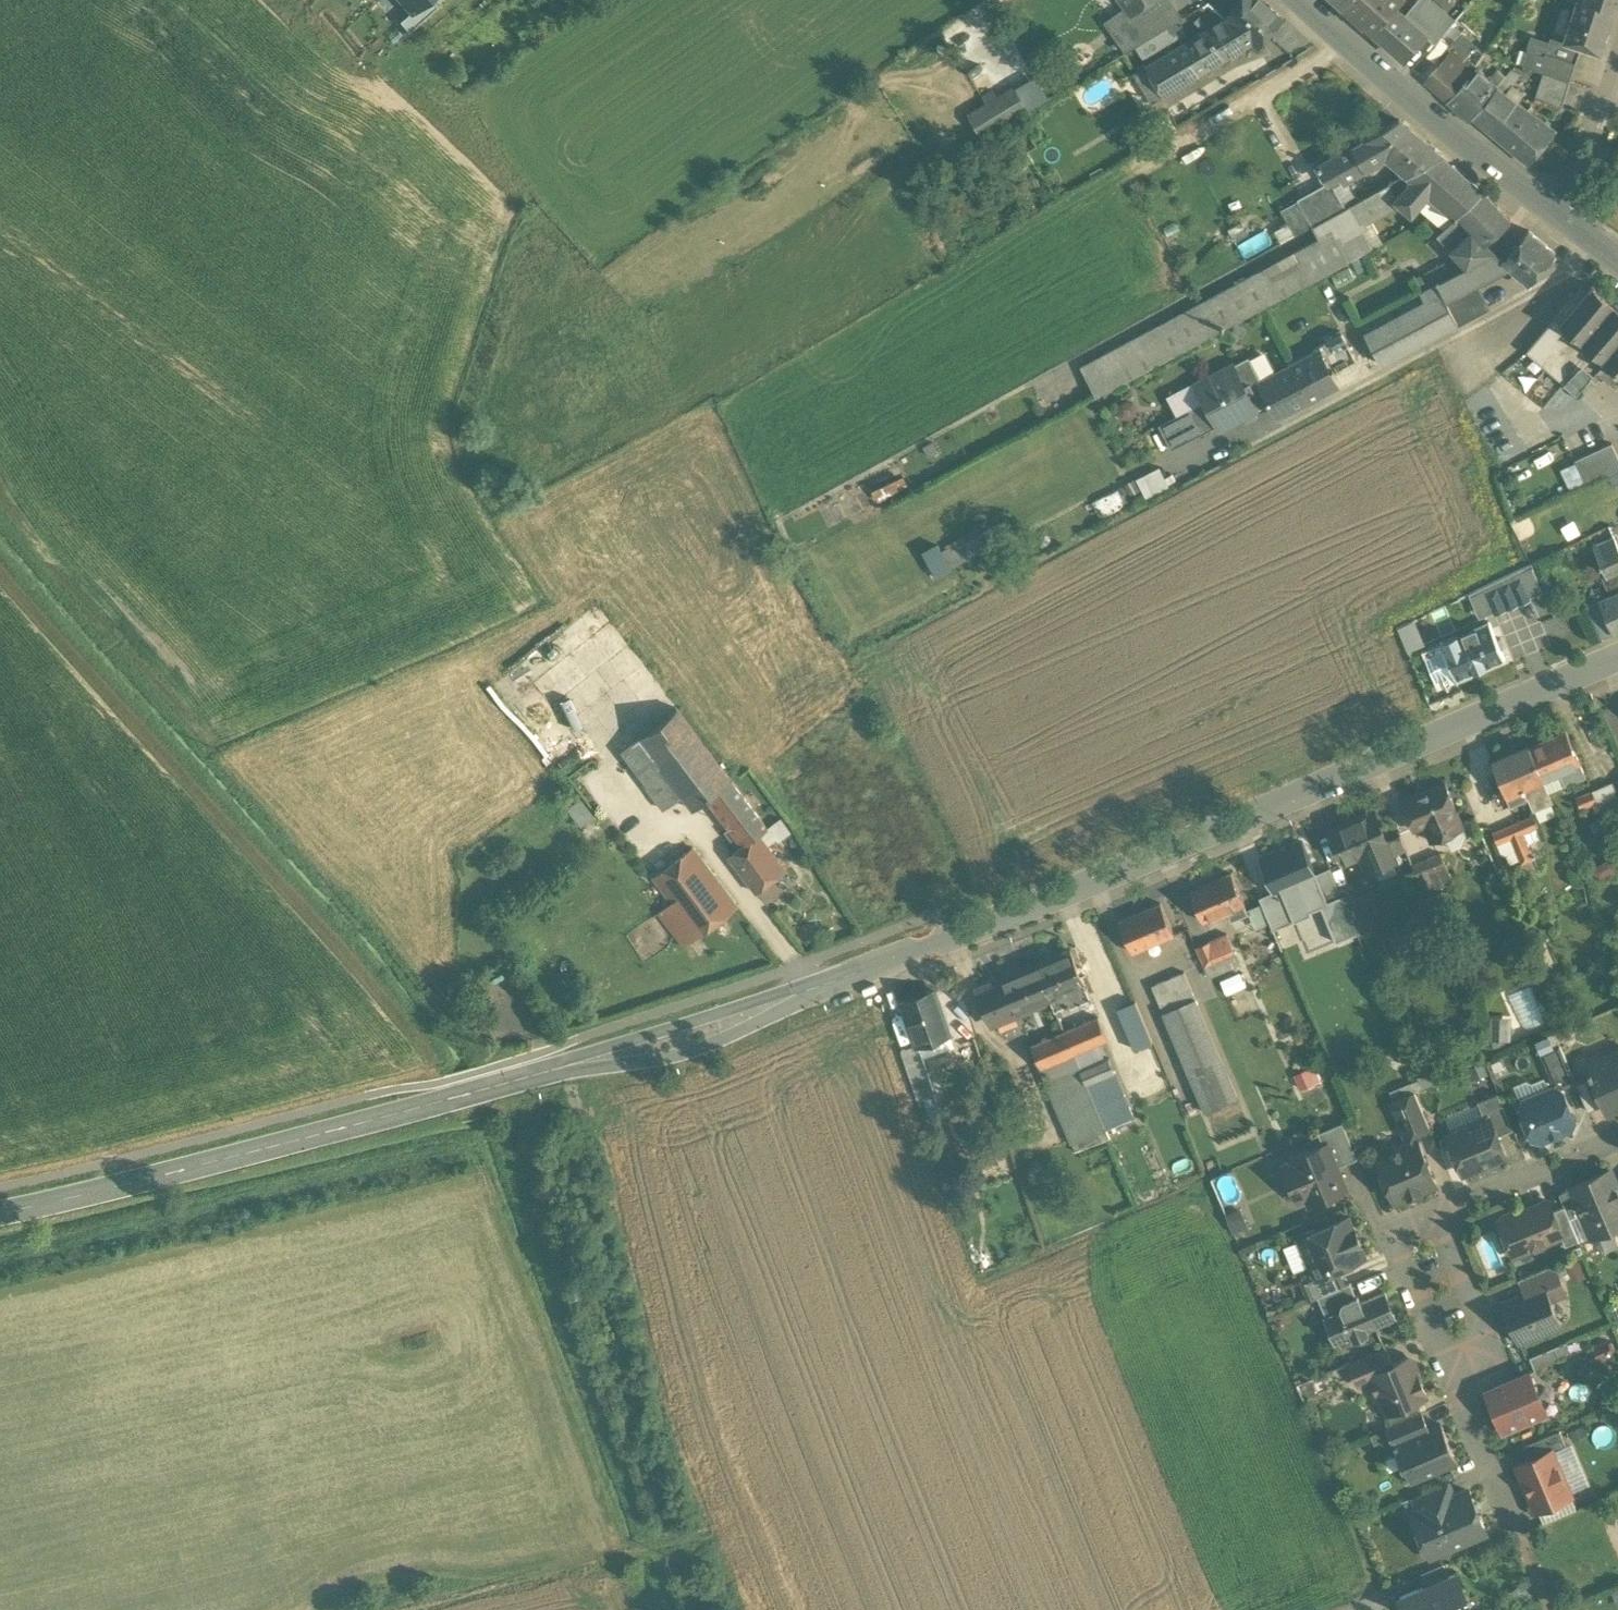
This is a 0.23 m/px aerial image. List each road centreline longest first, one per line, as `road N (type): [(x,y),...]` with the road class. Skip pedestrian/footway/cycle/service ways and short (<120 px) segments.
road 1 (secondary): [(1617,664),(960,934),(681,1037),(0,1211)]
road 2 (tertiary): [(1310,0),(1566,216)]
road 3 (residential): [(1454,1376),(1395,1237),(1457,1212)]
road 4 (residential): [(1457,1212),(1512,1350),(1454,1376)]
road 5 (residential): [(1617,1146),(1457,1212)]
road 6 (residential): [(1454,1376),(1516,1526)]
road 7 (residential): [(1614,76),(1566,216)]

